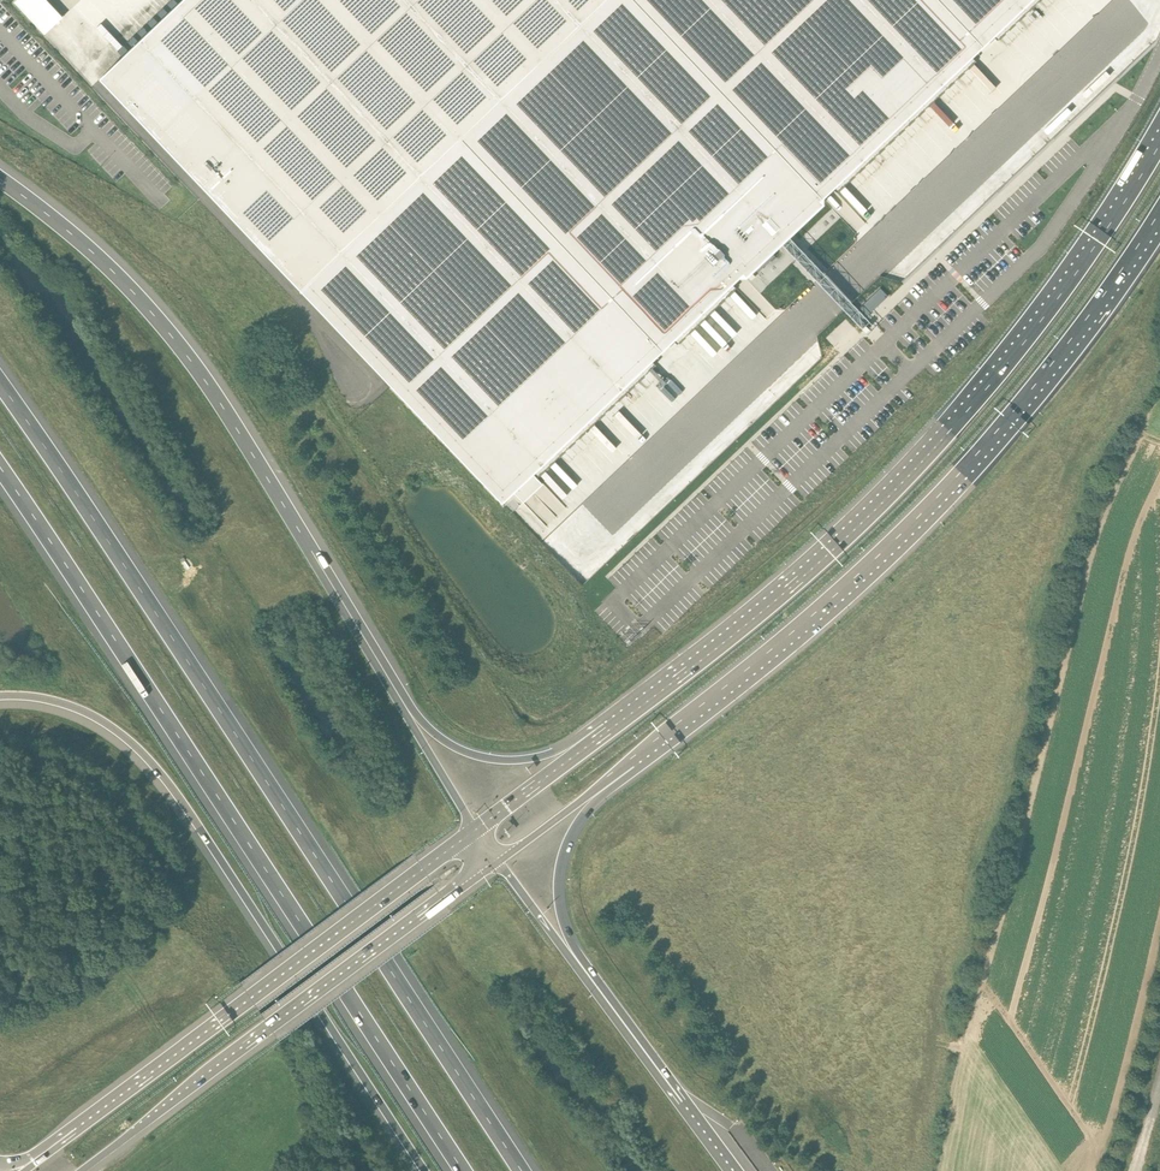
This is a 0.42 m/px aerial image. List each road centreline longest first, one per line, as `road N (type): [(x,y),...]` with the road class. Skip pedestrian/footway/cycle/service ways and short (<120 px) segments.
road 1 (motorway): [(522,1170),(0,375)]
road 2 (motorway): [(0,474),(462,1170)]
road 3 (trunk): [(1159,146),(1066,291),(942,439),(778,599),(612,729)]
road 4 (trunk): [(608,781),(795,635),(936,506),(1092,318),(1159,218)]
road 5 (motorway): [(0,697),(91,716),(148,759),(423,1170)]
road 6 (motorway): [(394,677),(185,347),(95,250),(0,174)]
road 7 (trunk): [(474,830),(18,1170)]
road 8 (trunk): [(81,1170),(499,862)]
road 9 (motorway): [(612,729),(536,757),(476,754),(421,721),(394,677)]
road 10 (motorway): [(727,1170),(575,965)]
road 11 (motorway): [(575,965),(559,872),(572,832),(608,781)]
road 12 (motorway): [(474,830),(394,677)]
road 13 (trunk): [(612,729),(474,830)]
road 14 (trunk): [(499,862),(608,781)]
road 15 (motorway): [(575,965),(499,862)]

